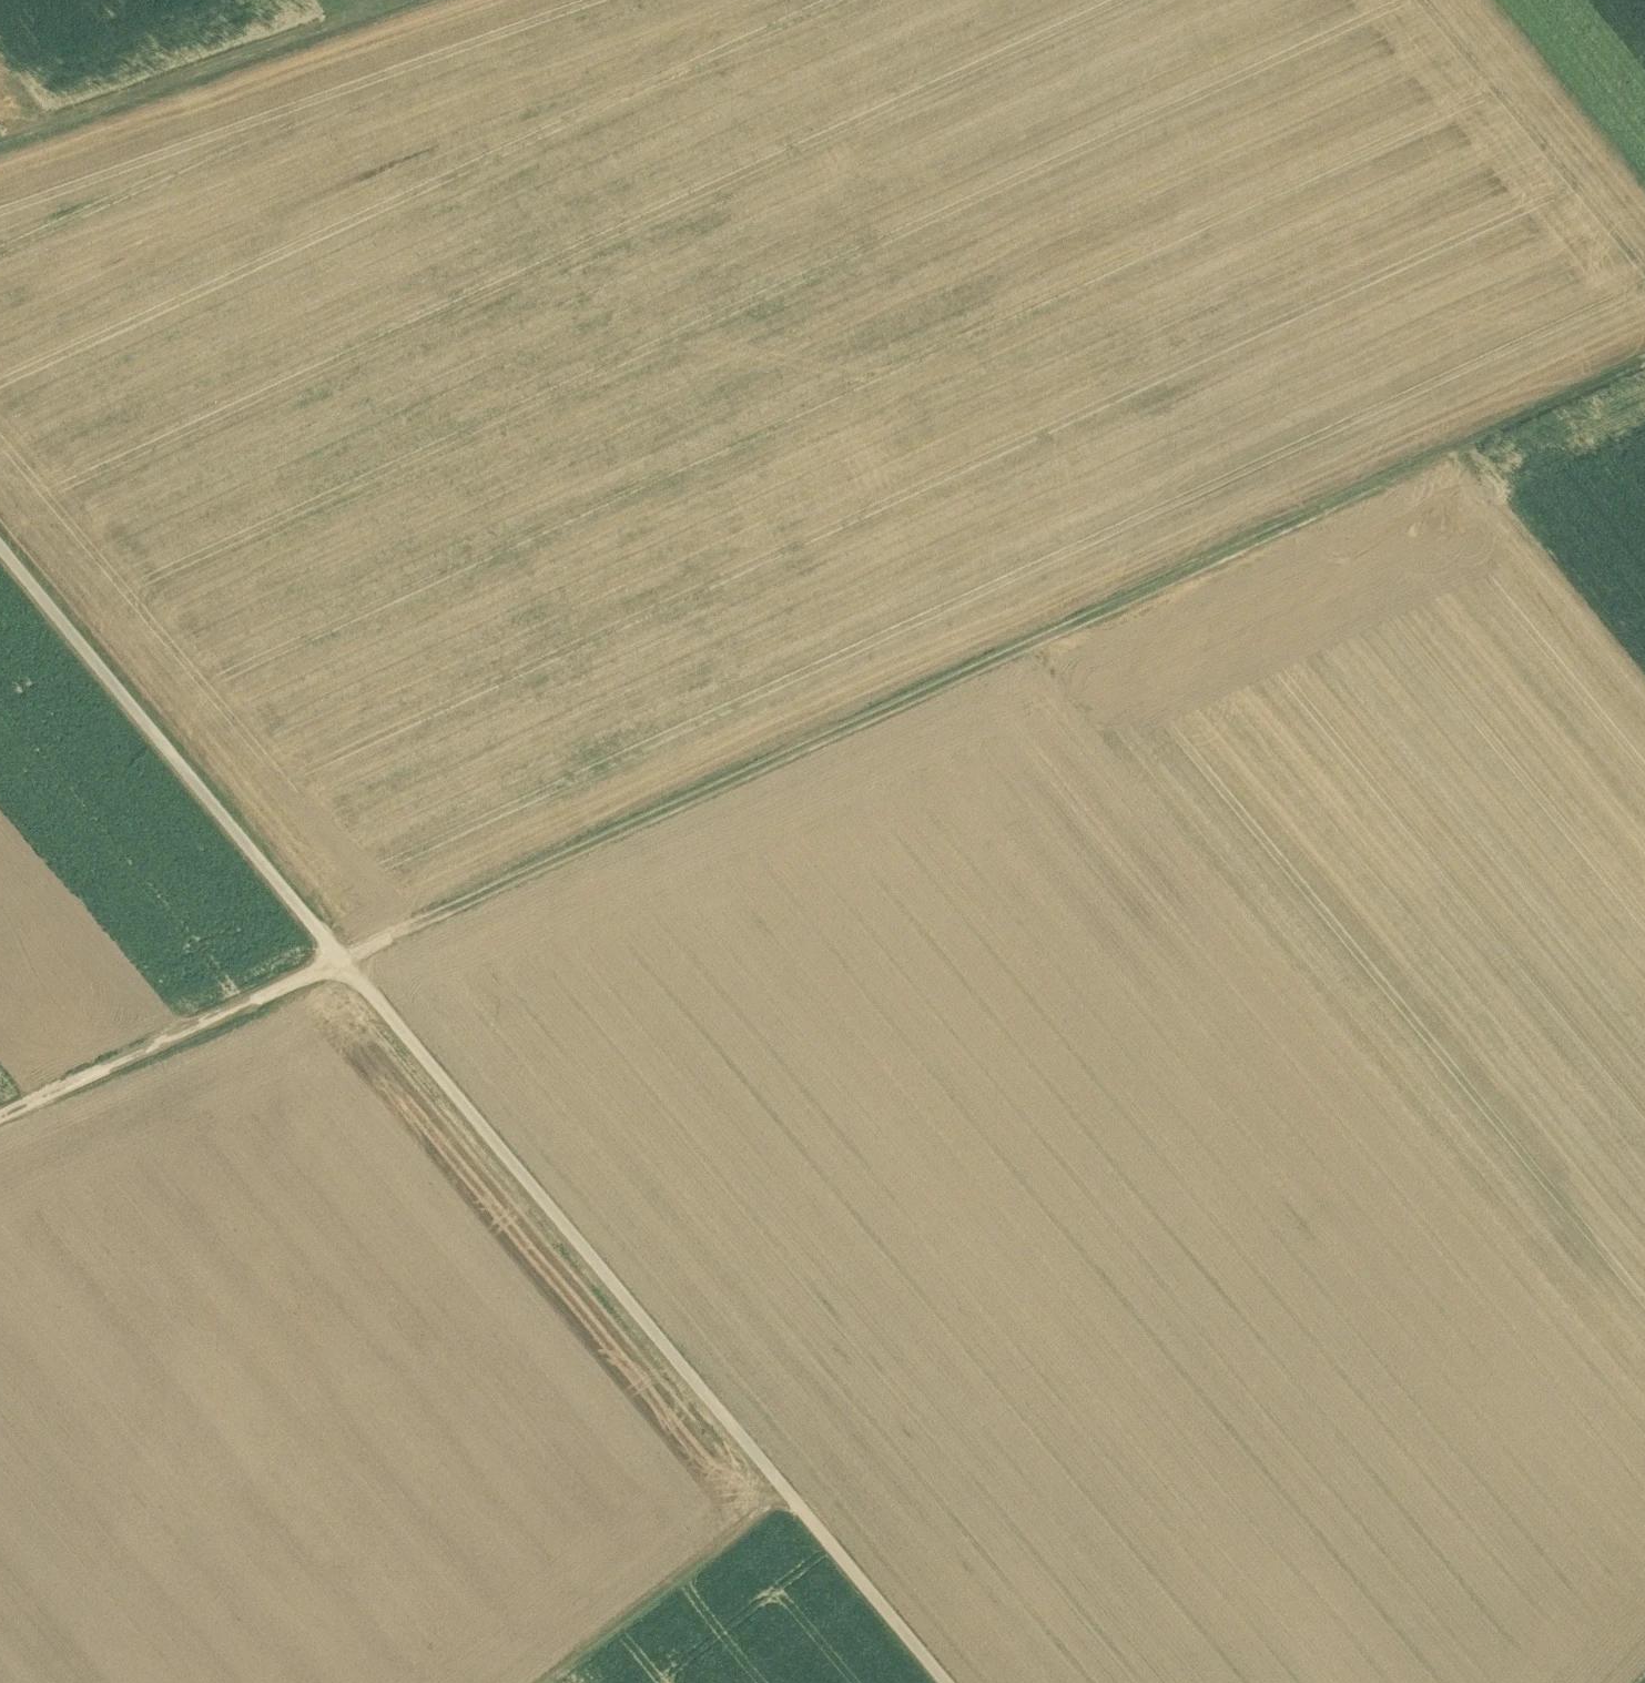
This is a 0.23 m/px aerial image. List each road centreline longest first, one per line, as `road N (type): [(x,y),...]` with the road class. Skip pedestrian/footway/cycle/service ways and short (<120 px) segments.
road 1 (track): [(946,1682),(0,538)]
road 2 (track): [(1644,365),(347,966)]
road 3 (track): [(415,0),(0,144)]
road 4 (track): [(0,1125),(347,966)]
road 5 (track): [(555,1682),(789,1496)]

